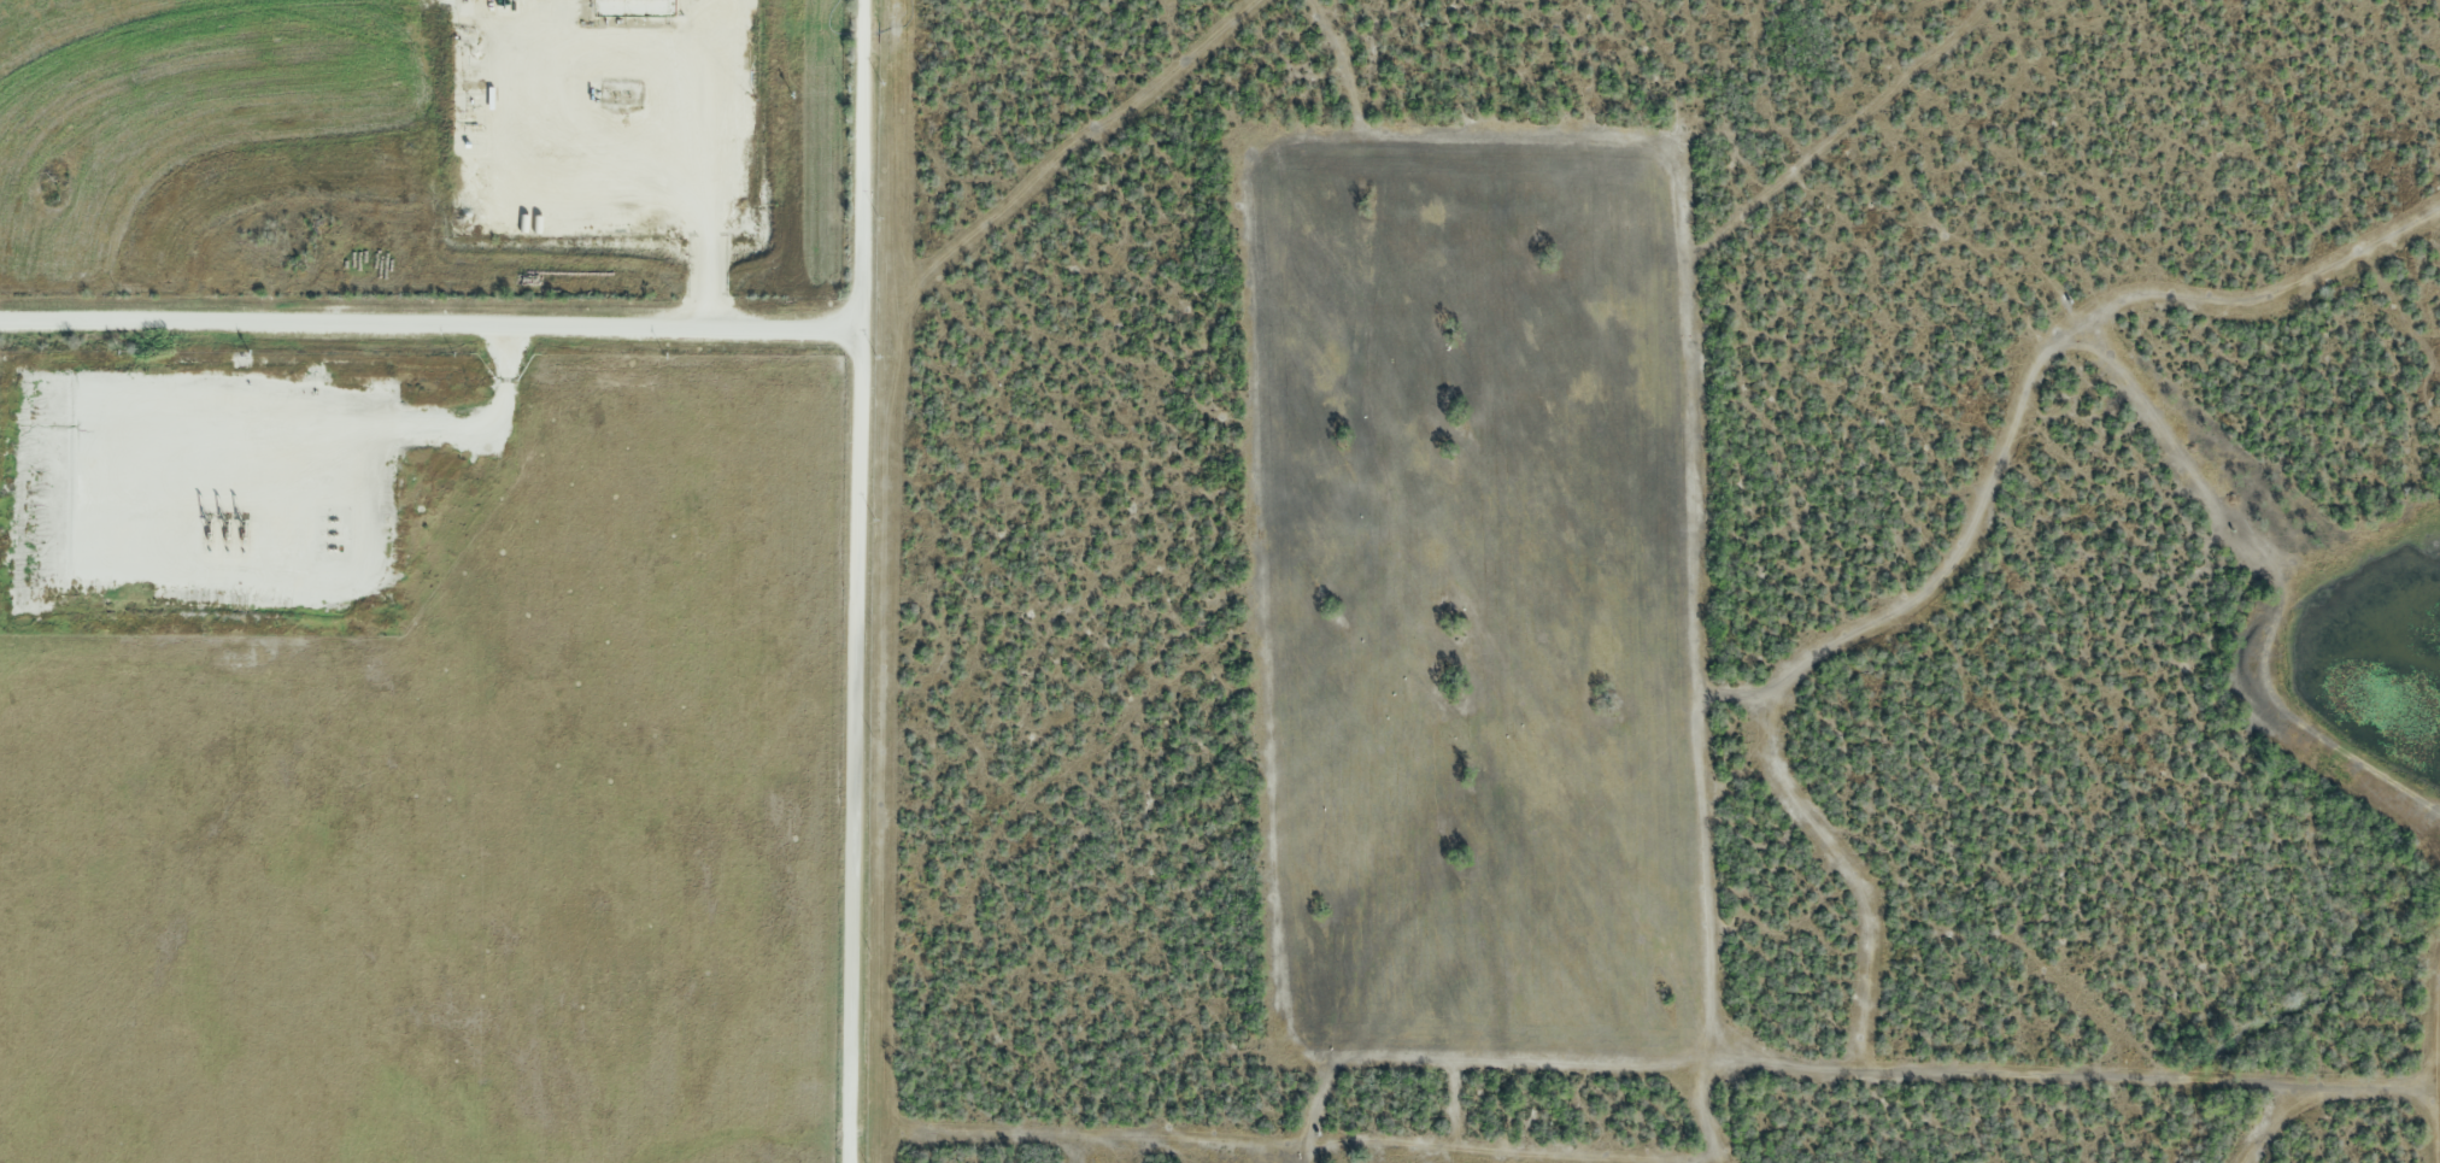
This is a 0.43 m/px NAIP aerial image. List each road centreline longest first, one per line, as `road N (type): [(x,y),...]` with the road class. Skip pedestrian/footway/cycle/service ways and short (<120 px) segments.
road 1 (residential): [(860,1162),(874,0)]
road 2 (residential): [(0,324),(873,329)]

